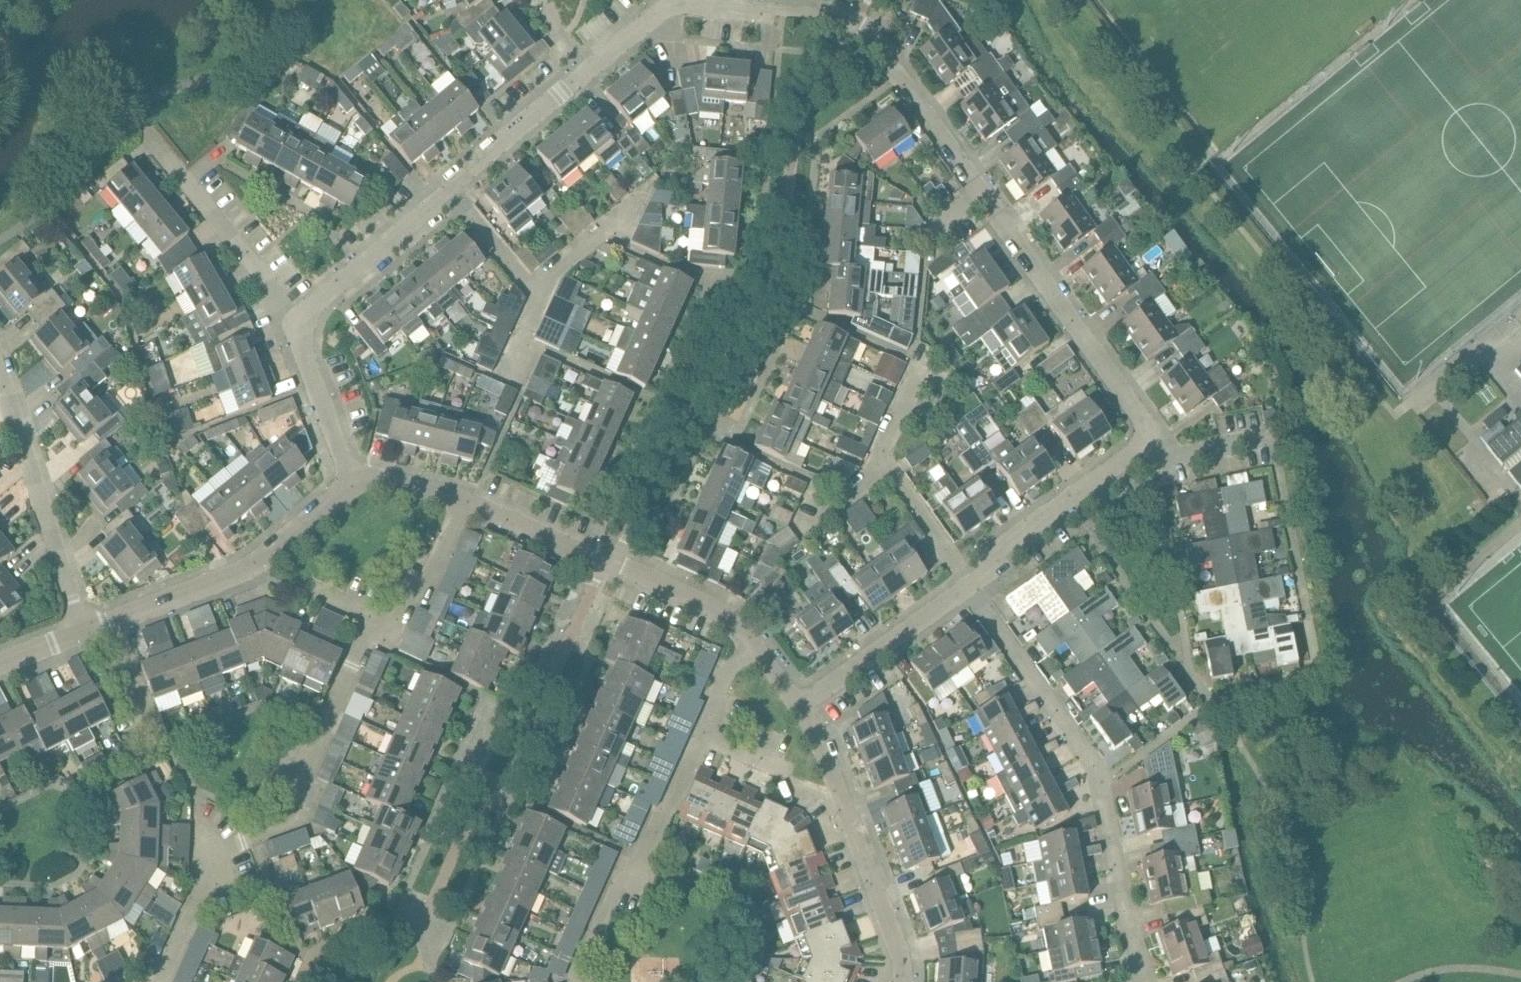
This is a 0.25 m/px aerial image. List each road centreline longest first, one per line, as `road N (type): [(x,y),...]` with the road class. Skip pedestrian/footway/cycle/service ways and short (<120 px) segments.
road 1 (residential): [(1146,440),(1142,419),(867,32),(852,22)]
road 2 (residential): [(378,616),(287,823),(220,853),(169,969),(155,981)]
road 3 (residential): [(1149,981),(1094,763),(970,584)]
road 4 (residential): [(303,321),(587,70)]
road 5 (residential): [(752,651),(720,610),(464,503)]
road 6 (residential): [(351,484),(242,573),(82,632)]
road 7 (residential): [(902,981),(898,949),(845,805),(799,705)]
road 8 (residential): [(576,981),(632,856),(644,861),(704,736)]
road 9 (residential): [(82,632),(4,380)]
road 10 (residential): [(303,321),(153,137)]
road 11 (residential): [(970,584),(1136,459),(1146,440)]
road 12 (residential): [(799,705),(970,584)]
road 13 (residential): [(672,8),(852,22)]
road 14 (residential): [(351,484),(303,350),(303,321)]
road 15 (residential): [(378,616),(396,624),(430,579),(464,503)]
road 16 (residential): [(1258,441),(1157,460),(1146,440)]

